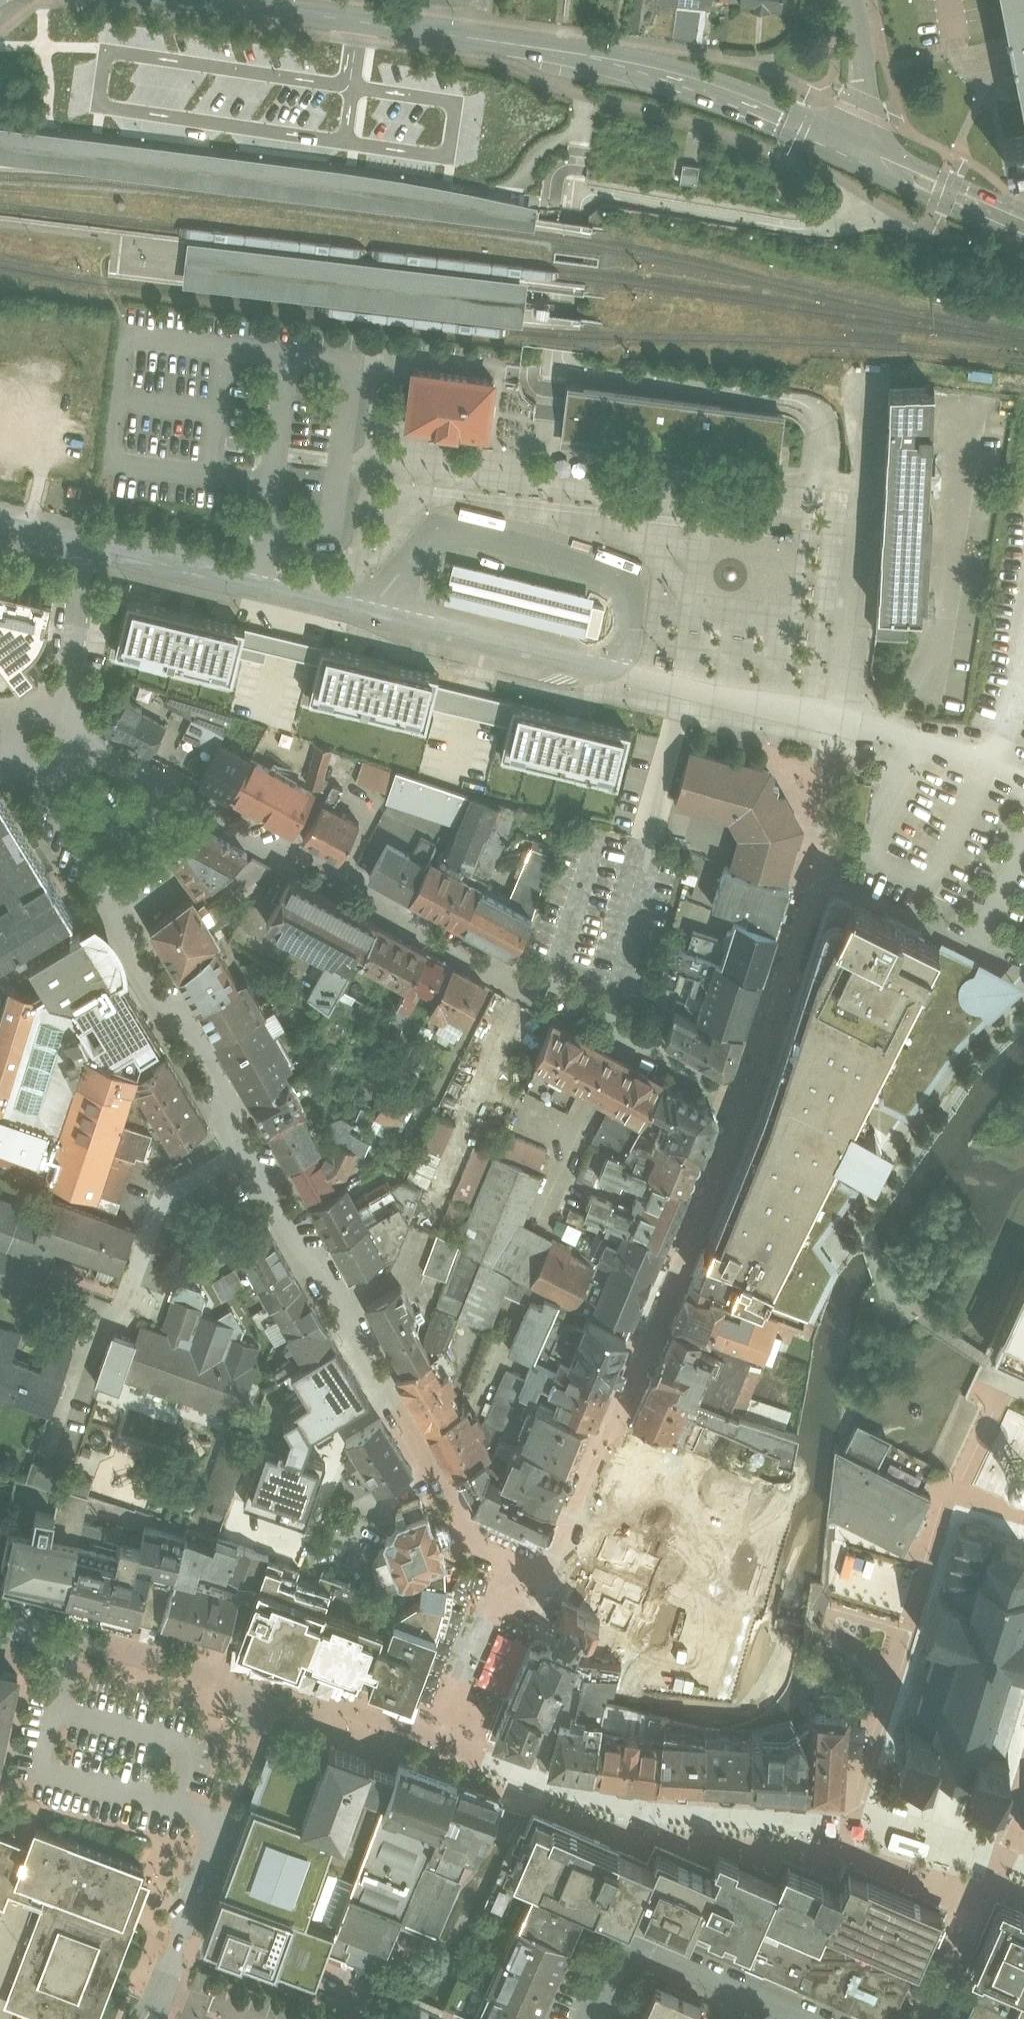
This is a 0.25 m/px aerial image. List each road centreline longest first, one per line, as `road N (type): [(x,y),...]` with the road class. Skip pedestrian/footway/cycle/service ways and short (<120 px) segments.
road 1 (residential): [(871,368),(836,722),(84,545)]
road 2 (residential): [(47,773),(60,817),(427,1465),(472,1539),(533,1582)]
road 3 (residential): [(744,1100),(77,742)]
road 4 (secondary): [(858,154),(666,71),(224,0)]
road 5 (residential): [(224,1822),(266,1692),(89,1640)]
road 6 (residential): [(772,1993),(630,1935),(583,2018)]
road 7 (secondary): [(1023,230),(858,154)]
road 8 (residential): [(162,1991),(224,1822)]
road 9 (residential): [(84,545),(55,708)]
road 10 (unclassified): [(856,0),(871,117),(858,154)]

